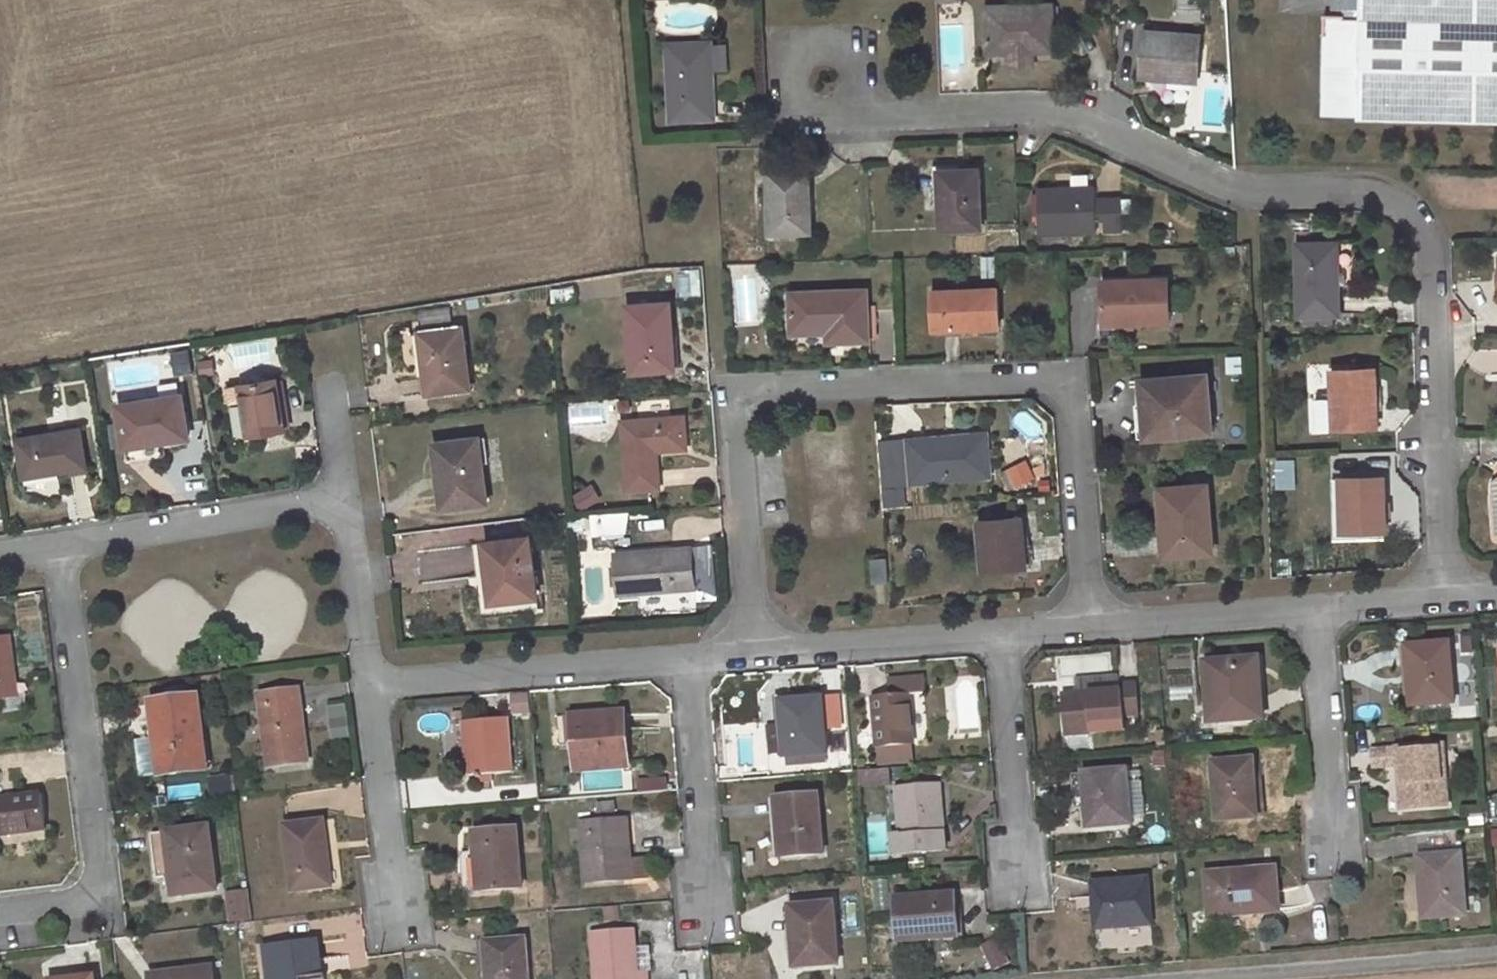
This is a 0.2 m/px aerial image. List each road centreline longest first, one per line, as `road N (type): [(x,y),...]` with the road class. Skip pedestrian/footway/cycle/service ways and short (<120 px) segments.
road 1 (residential): [(1443,598),(1432,249),(1406,210),(1357,189),(1252,192),(1067,110),(883,110)]
road 2 (residential): [(752,651),(734,414),(742,395),(759,391),(1063,379),(1078,409),(1091,624)]
road 3 (residential): [(0,910),(58,903),(81,892),(93,871),(96,844),(58,543)]
road 4 (residential): [(1496,951),(1153,978)]
road 5 (residential): [(683,657),(365,678)]
road 6 (residential): [(58,543),(342,497)]
road 7 (residential): [(708,928),(683,657)]
road 8 (residential): [(365,678),(399,940)]
road 9 (residential): [(1022,895),(1000,632)]
road 10 (residential): [(1334,864),(1316,608)]
road 11 (residential): [(1000,632),(752,651)]
road 12 (residential): [(883,110),(868,101),(852,46),(836,35),(810,39),(796,49),(796,90),(802,106),(841,114)]
road 13 (residential): [(1316,608),(1091,624)]
road 14 (residential): [(342,497),(365,678)]
road 15 (residential): [(1443,598),(1316,608)]

